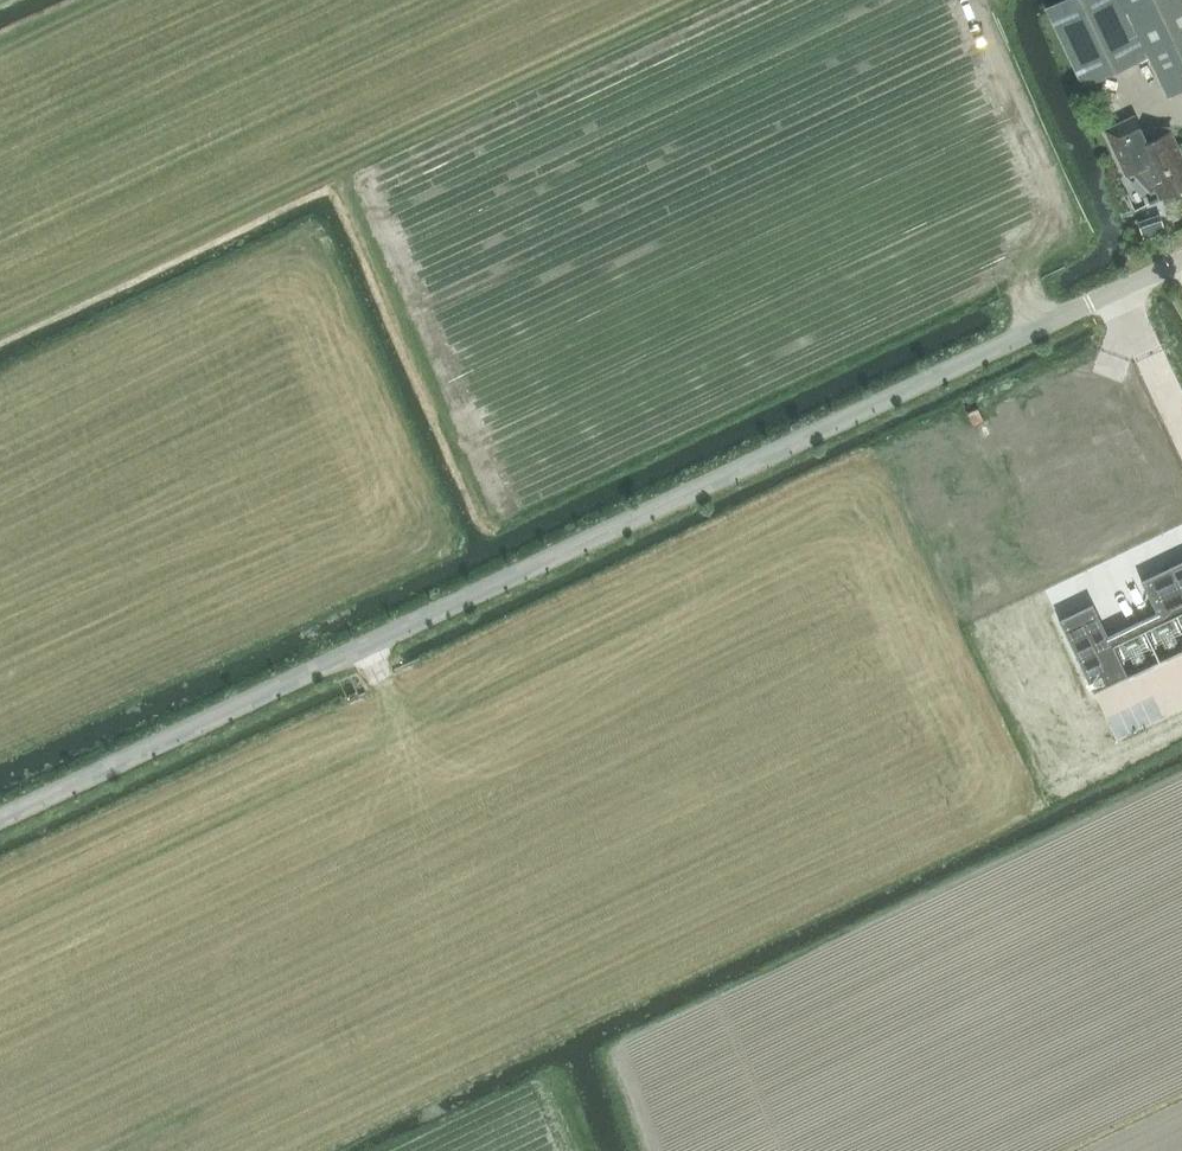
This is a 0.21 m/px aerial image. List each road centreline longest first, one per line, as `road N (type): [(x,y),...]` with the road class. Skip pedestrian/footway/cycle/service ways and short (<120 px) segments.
road 1 (tertiary): [(0,818),(1181,261)]

